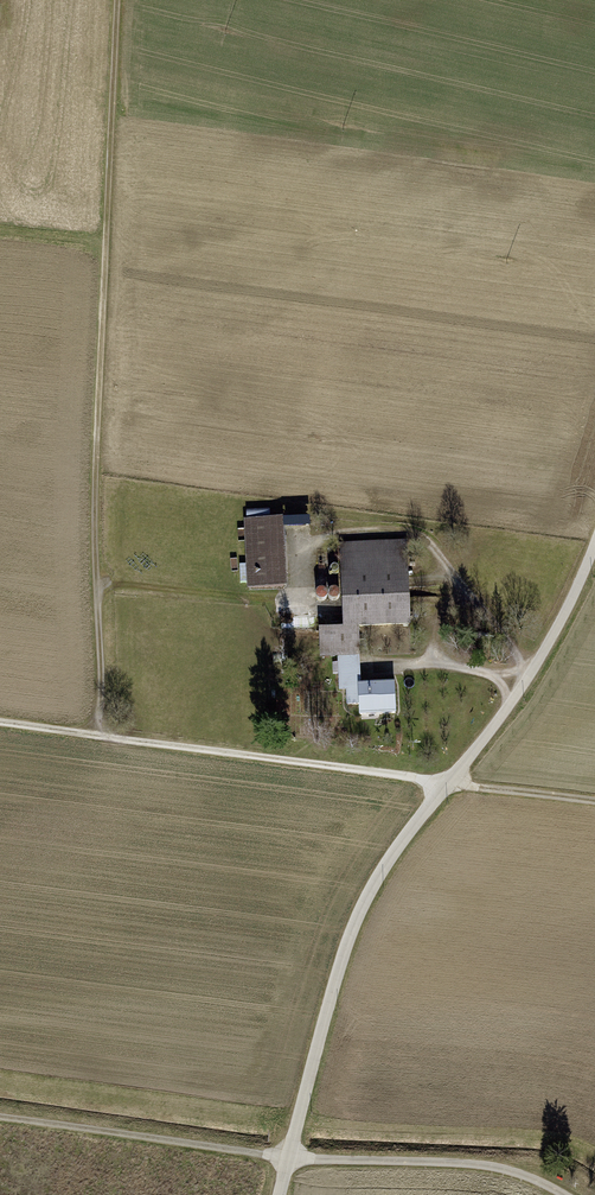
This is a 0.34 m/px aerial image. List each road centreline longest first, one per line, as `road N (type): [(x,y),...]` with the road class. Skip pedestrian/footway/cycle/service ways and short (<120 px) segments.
road 1 (unclassified): [(280,1194),(358,912),(414,826),(528,688),(594,554)]
road 2 (track): [(118,0),(93,503),(97,584)]
road 3 (track): [(562,1194),(484,1165),(289,1158),(0,1118)]
road 4 (track): [(0,718),(557,793)]
road 5 (track): [(98,731),(97,584),(289,599)]

